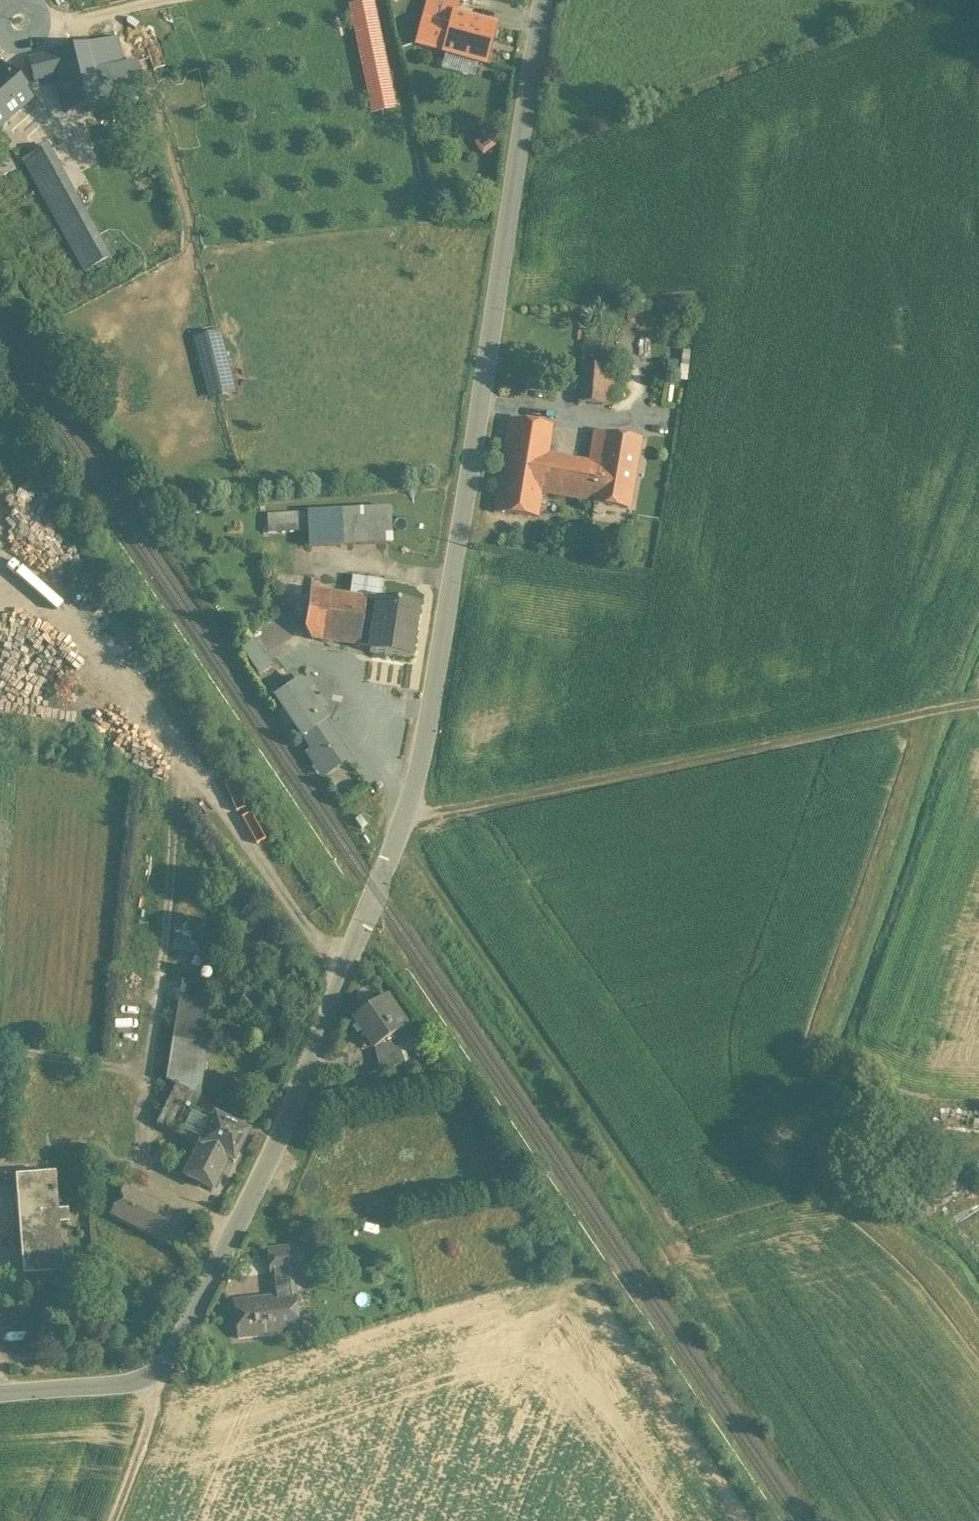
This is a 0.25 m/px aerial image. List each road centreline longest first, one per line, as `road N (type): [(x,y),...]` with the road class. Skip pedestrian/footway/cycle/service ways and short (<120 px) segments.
road 1 (tertiary): [(0,1393),(155,1380),(275,1150),(377,896),(422,763),(543,0)]
road 2 (track): [(405,818),(978,702)]
road 3 (track): [(125,1520),(155,1380)]

